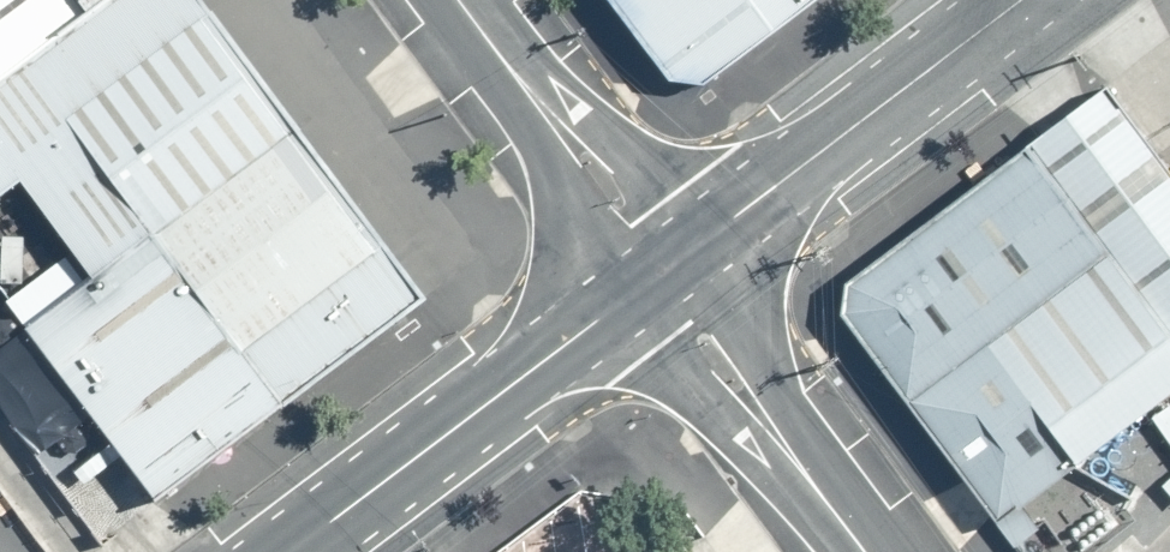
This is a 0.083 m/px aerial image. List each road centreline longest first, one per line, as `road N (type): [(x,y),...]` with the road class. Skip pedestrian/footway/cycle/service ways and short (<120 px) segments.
road 1 (unclassified): [(667,281),(1032,0)]
road 2 (unclassified): [(299,551),(667,281)]
road 3 (unclassified): [(460,0),(667,281)]
road 4 (unclassified): [(667,281),(871,551)]

